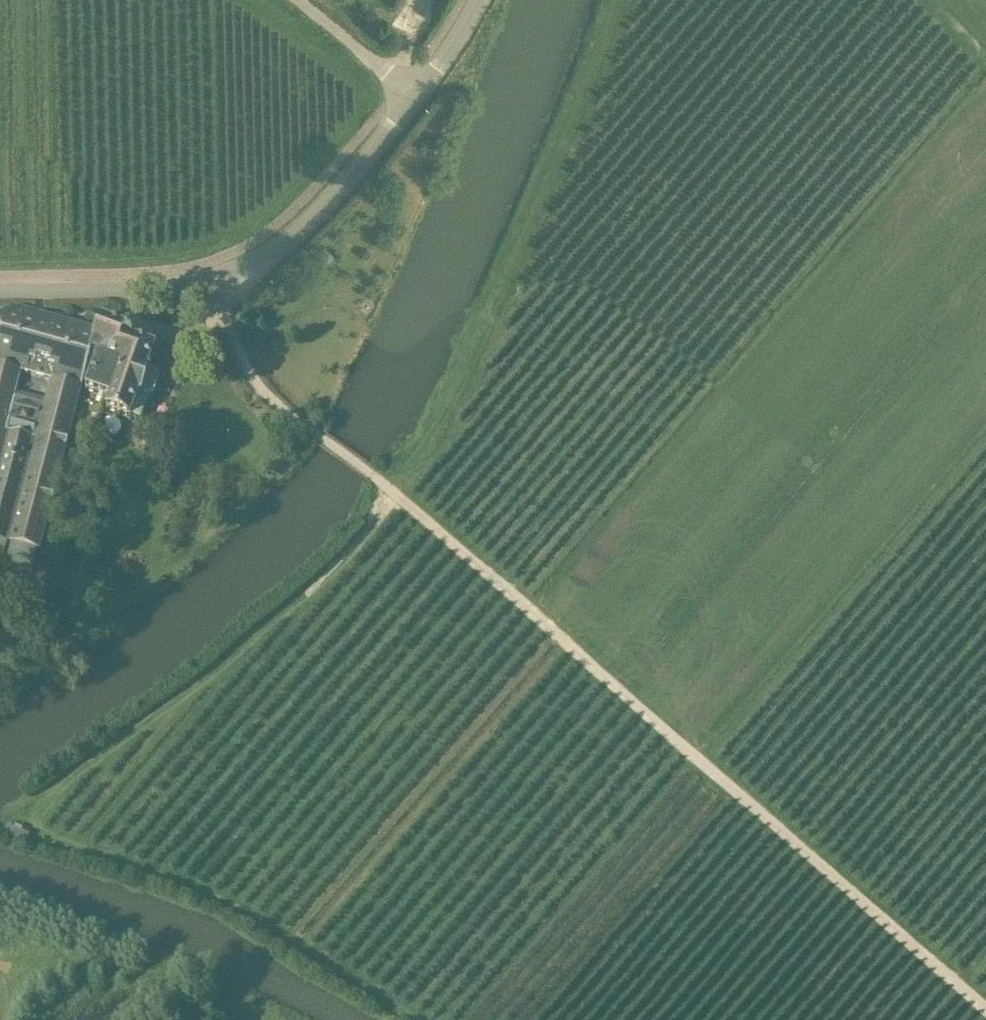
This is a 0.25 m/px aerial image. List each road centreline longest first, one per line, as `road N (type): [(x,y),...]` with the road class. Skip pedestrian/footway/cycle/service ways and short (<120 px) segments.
road 1 (track): [(985,1011),(386,489),(258,390),(206,285)]
road 2 (unclassified): [(0,295),(147,293),(235,275),(320,212),(416,97)]
road 3 (unclassified): [(416,97),(295,0)]

